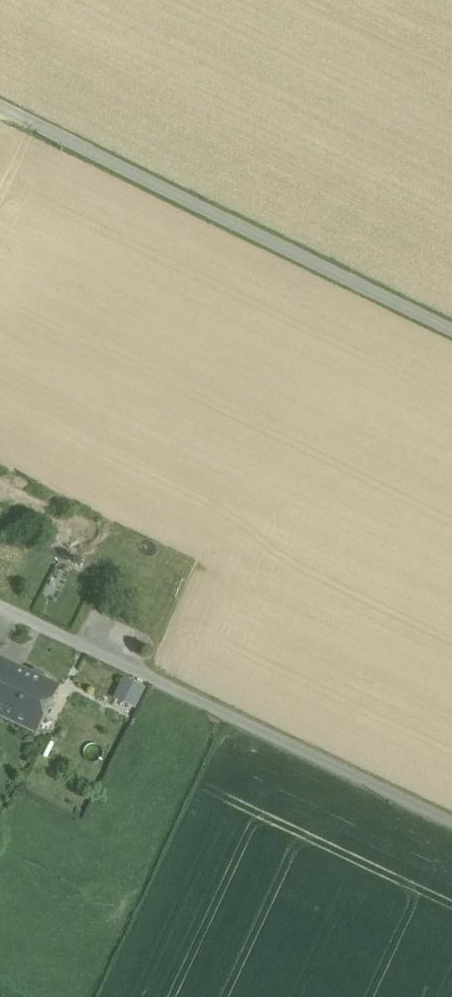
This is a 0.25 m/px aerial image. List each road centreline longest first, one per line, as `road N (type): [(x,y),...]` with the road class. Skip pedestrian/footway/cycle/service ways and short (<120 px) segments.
road 1 (unclassified): [(451,330),(0,108)]
road 2 (track): [(451,820),(0,606)]

